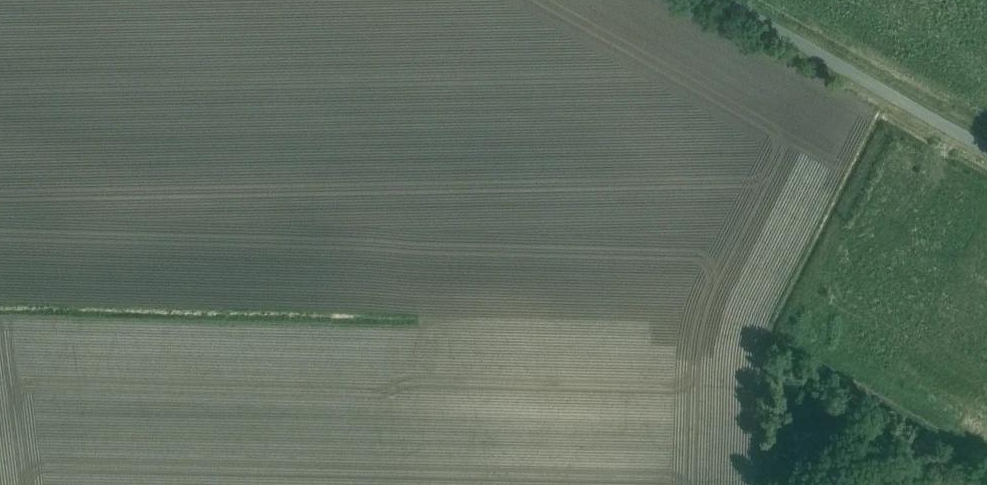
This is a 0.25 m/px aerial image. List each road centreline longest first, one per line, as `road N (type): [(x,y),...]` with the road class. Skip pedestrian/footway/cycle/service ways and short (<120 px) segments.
road 1 (unclassified): [(986,148),(722,0)]

